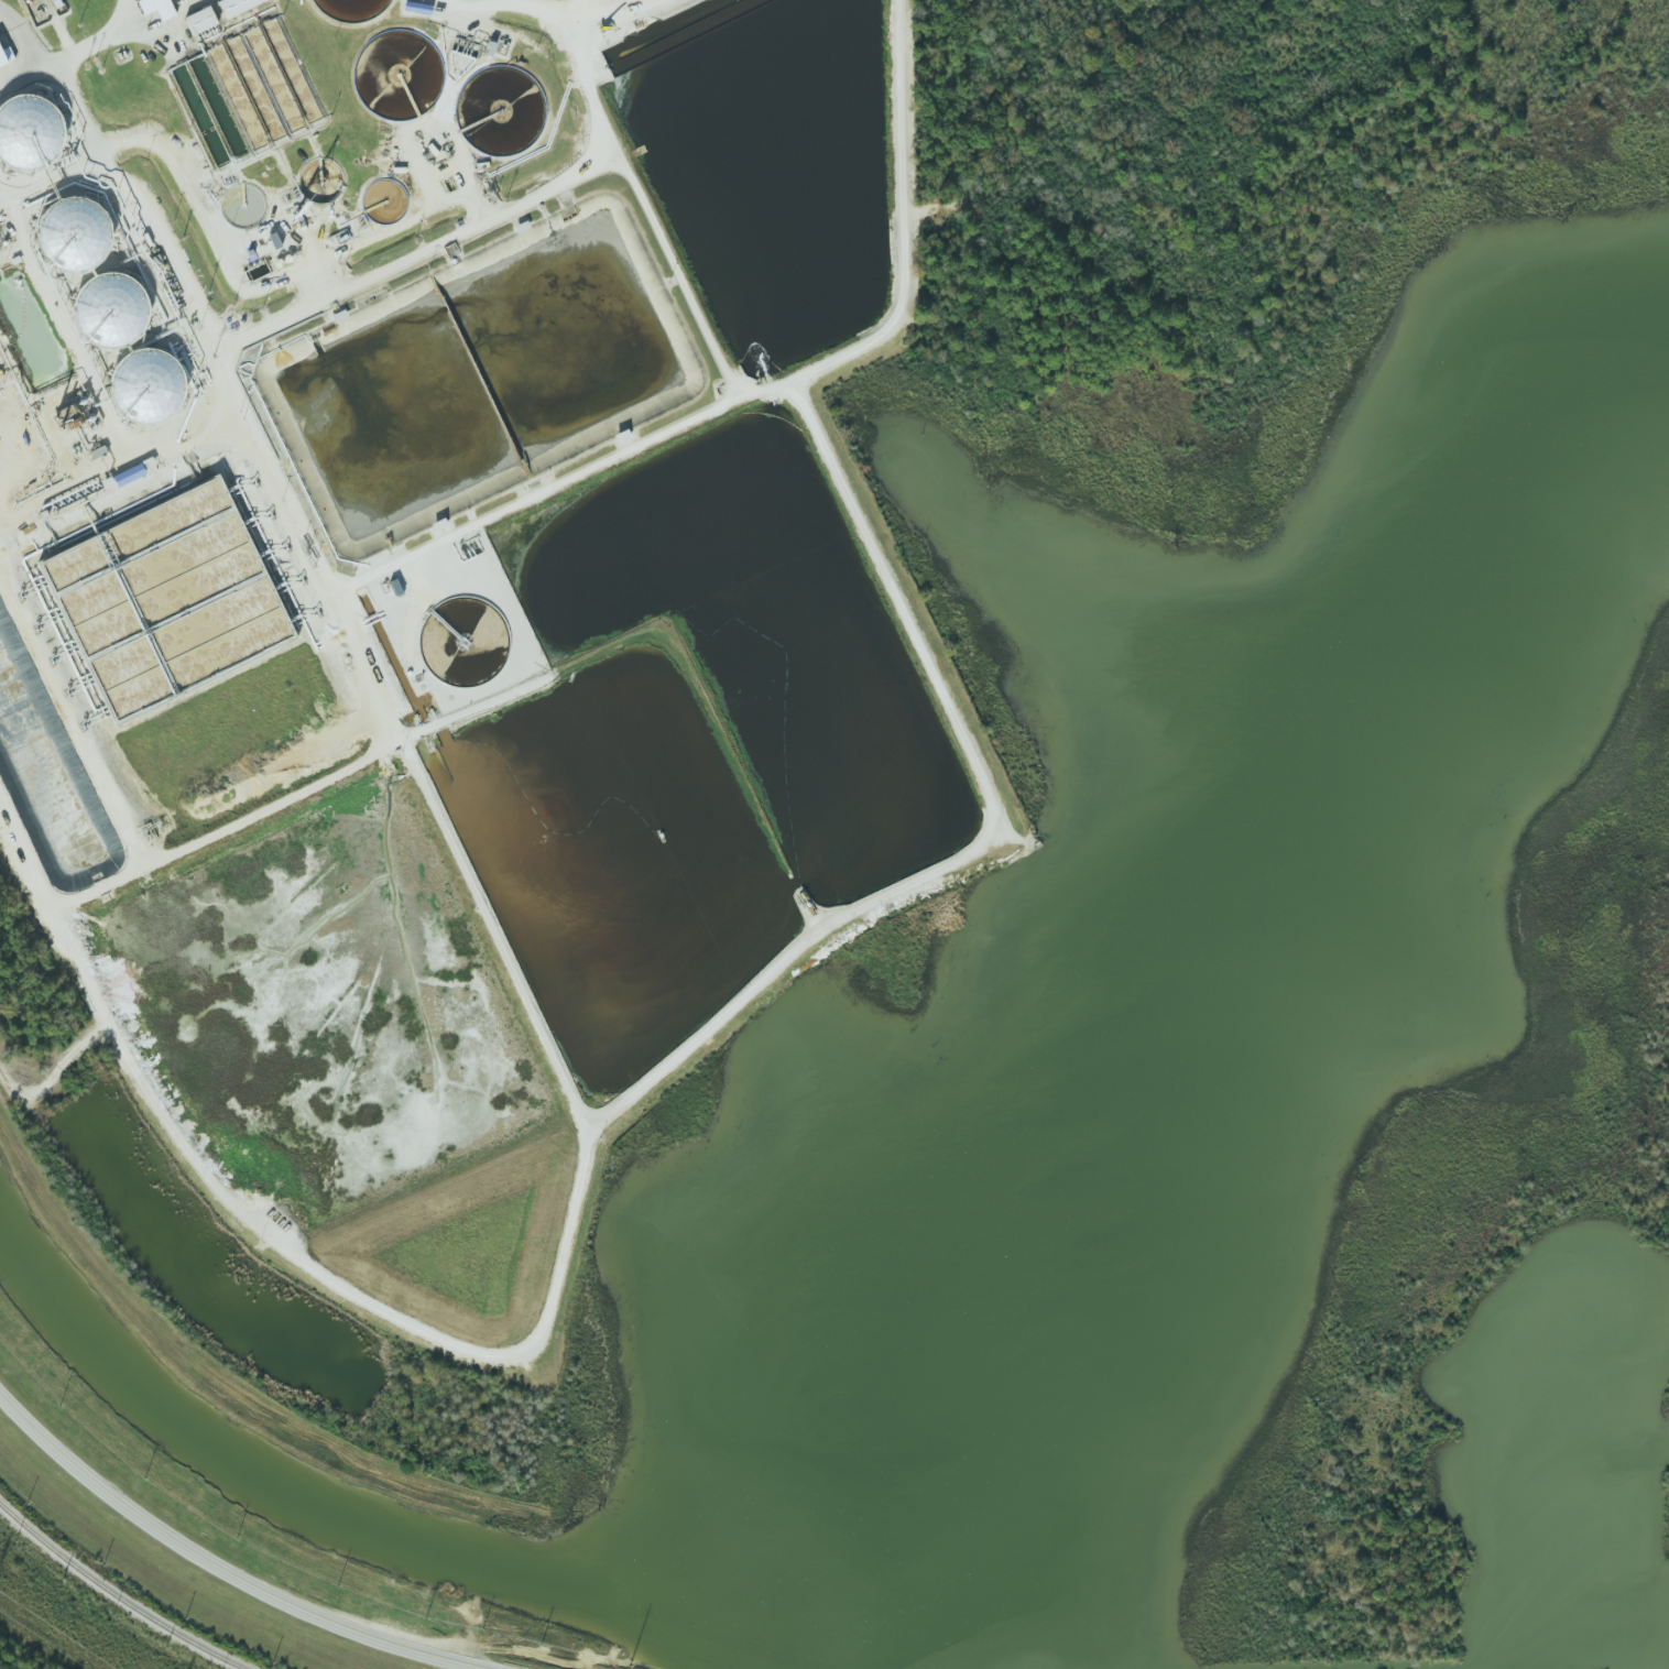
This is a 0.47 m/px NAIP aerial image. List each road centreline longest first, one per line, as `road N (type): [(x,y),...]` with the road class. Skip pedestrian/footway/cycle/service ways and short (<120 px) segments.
road 1 (tertiary): [(0,1389),(126,1503),(231,1572),(346,1626),(494,1668)]

